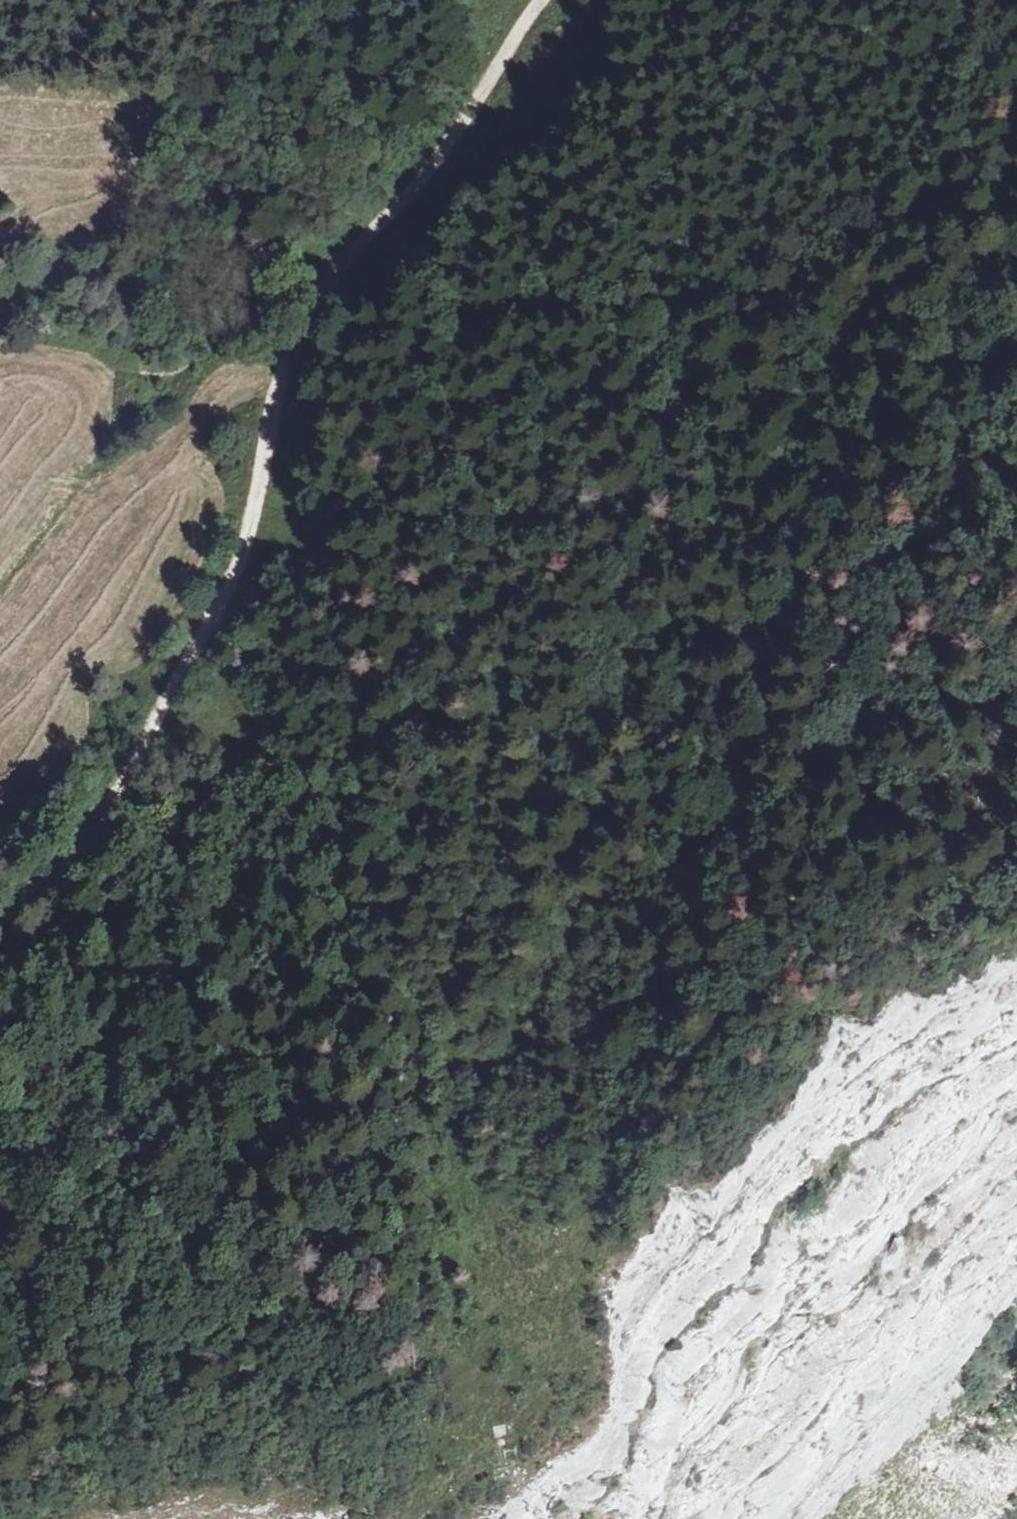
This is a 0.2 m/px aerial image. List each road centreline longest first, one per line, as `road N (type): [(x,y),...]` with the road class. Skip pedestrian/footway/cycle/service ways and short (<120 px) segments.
road 1 (track): [(0,925),(152,737),(232,592),(260,505),(287,365),(336,275),(439,167),(552,1)]

